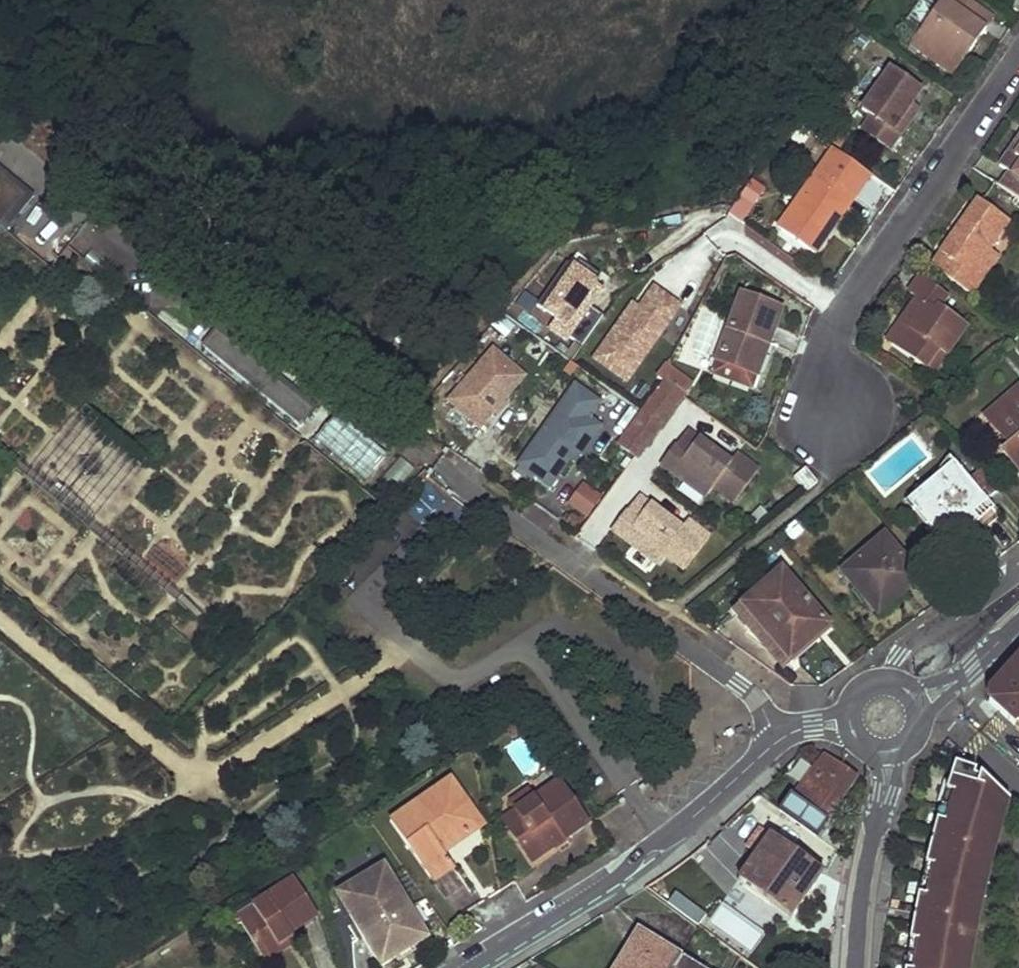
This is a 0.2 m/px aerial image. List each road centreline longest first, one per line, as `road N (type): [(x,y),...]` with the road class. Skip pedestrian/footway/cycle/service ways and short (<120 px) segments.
road 1 (residential): [(782,738),(740,684),(432,459)]
road 2 (residential): [(1018,54),(851,292),(831,345),(836,417)]
road 3 (residential): [(782,738),(617,878),(470,967)]
road 4 (residential): [(856,967),(875,826)]

